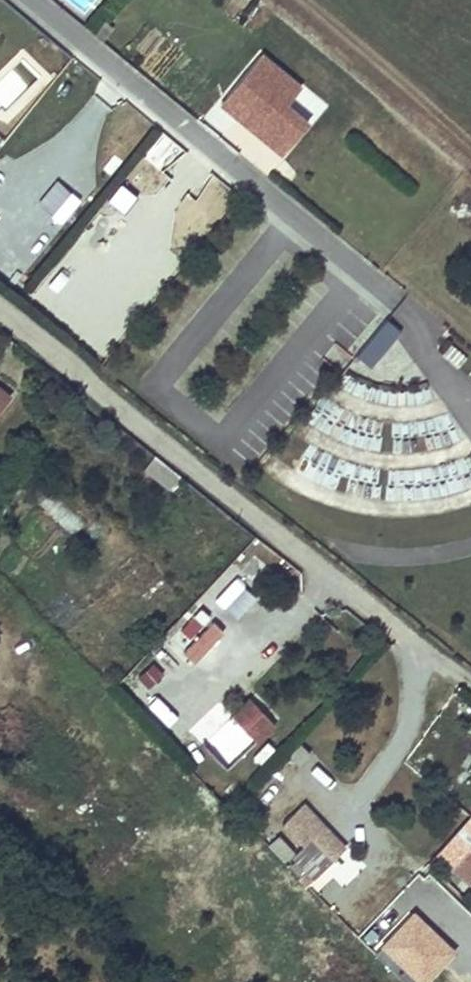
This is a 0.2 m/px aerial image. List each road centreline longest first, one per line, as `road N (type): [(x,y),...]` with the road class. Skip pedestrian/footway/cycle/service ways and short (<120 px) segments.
road 1 (track): [(0,618),(266,981)]
road 2 (track): [(303,0),(470,143)]

